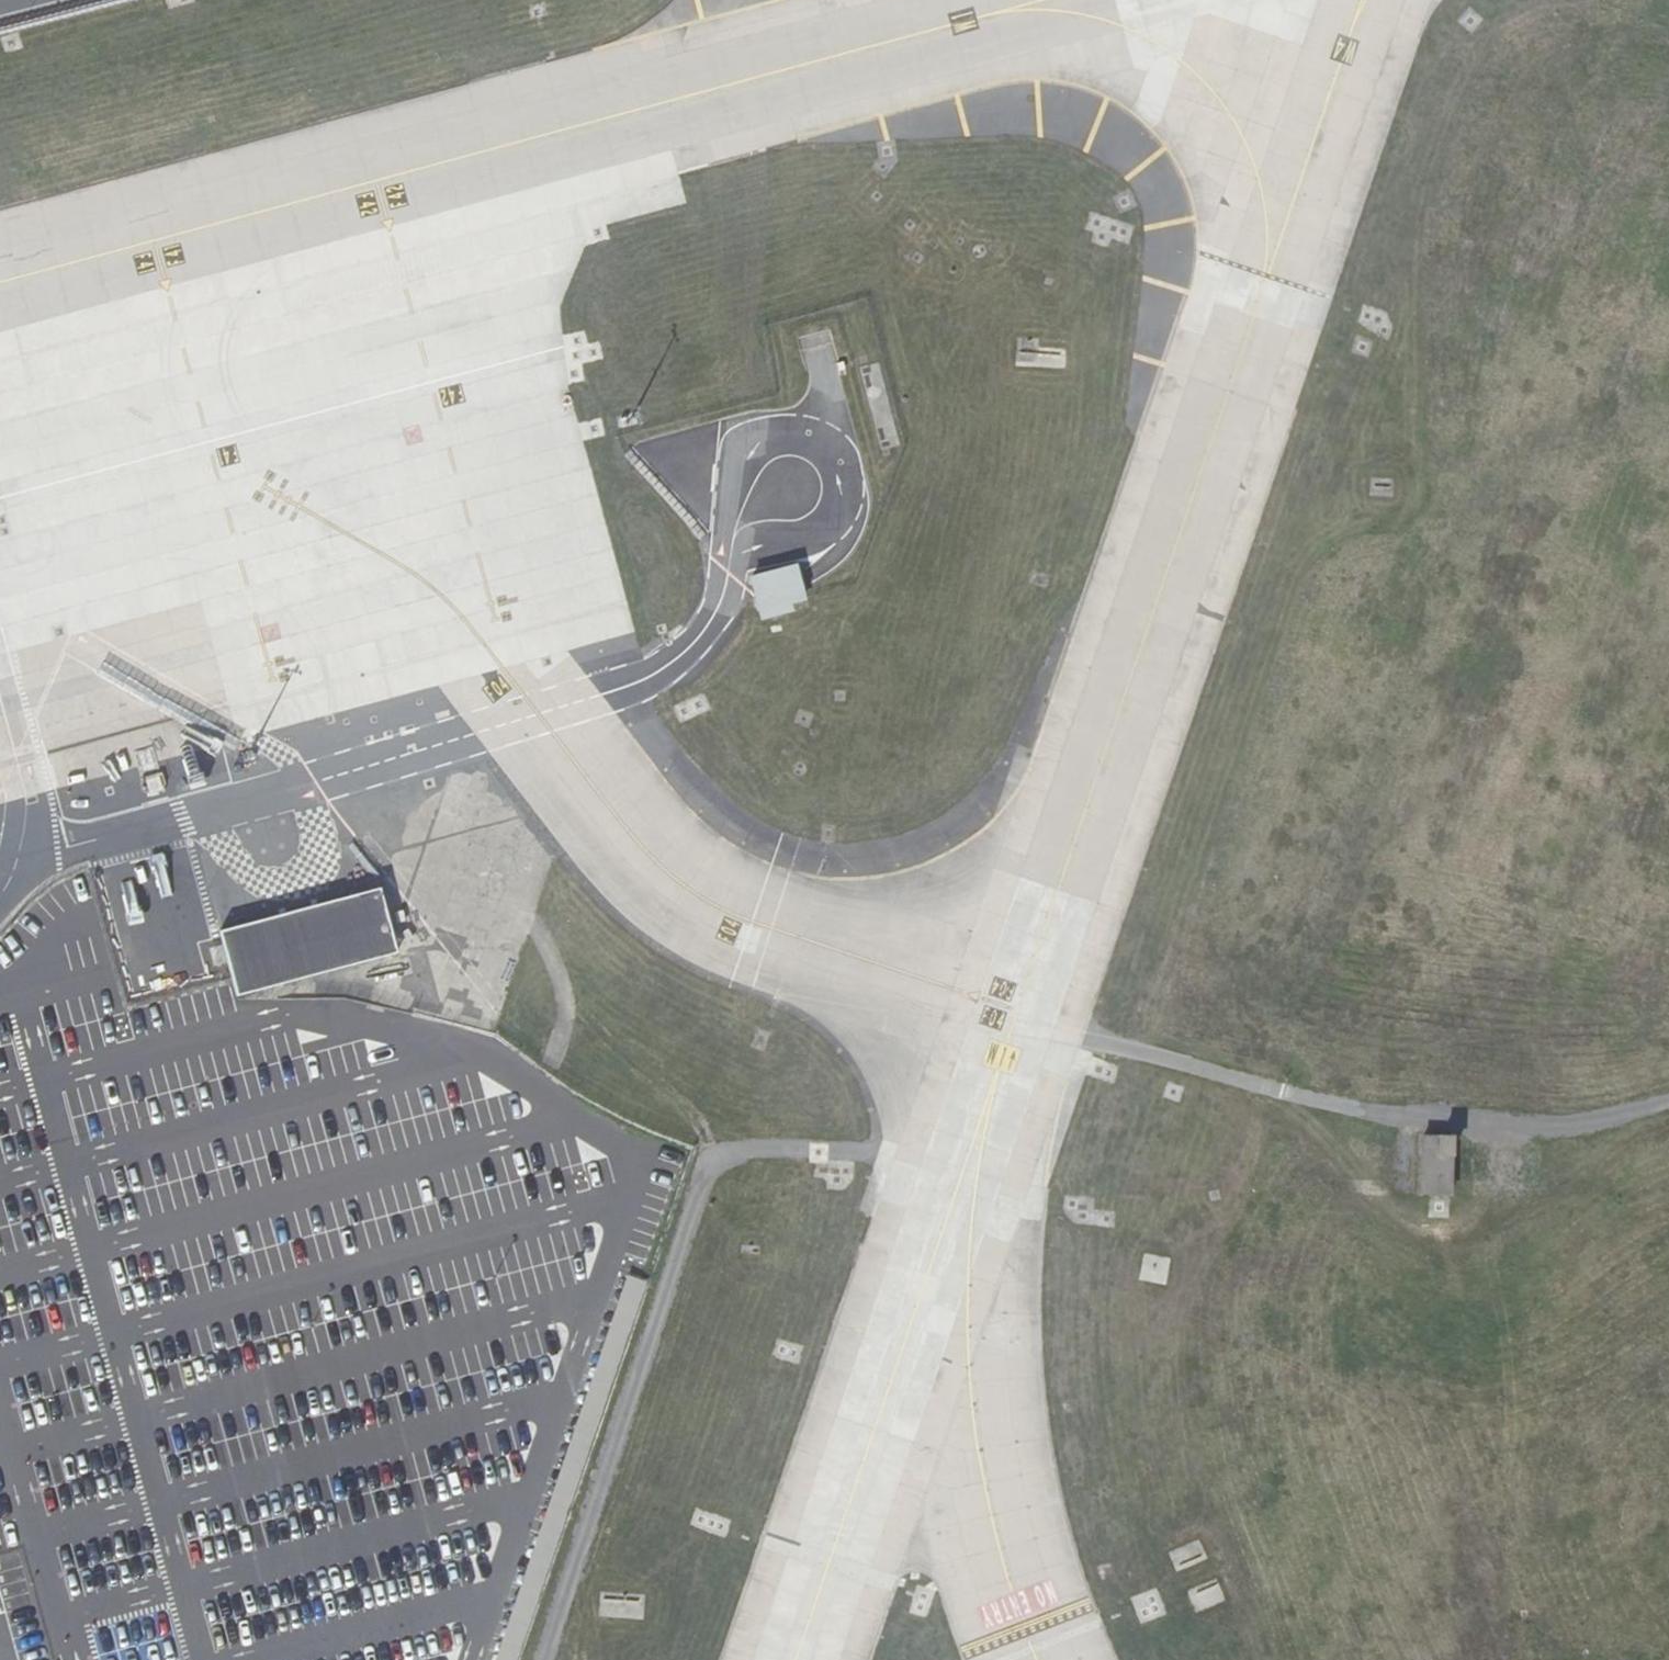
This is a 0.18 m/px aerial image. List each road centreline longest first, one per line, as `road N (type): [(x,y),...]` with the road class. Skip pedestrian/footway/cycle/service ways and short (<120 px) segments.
road 1 (track): [(1006,1026),(1092,1040),(1392,1115),(1562,1125),(1668,1102)]
road 2 (track): [(706,1164),(544,1659)]

